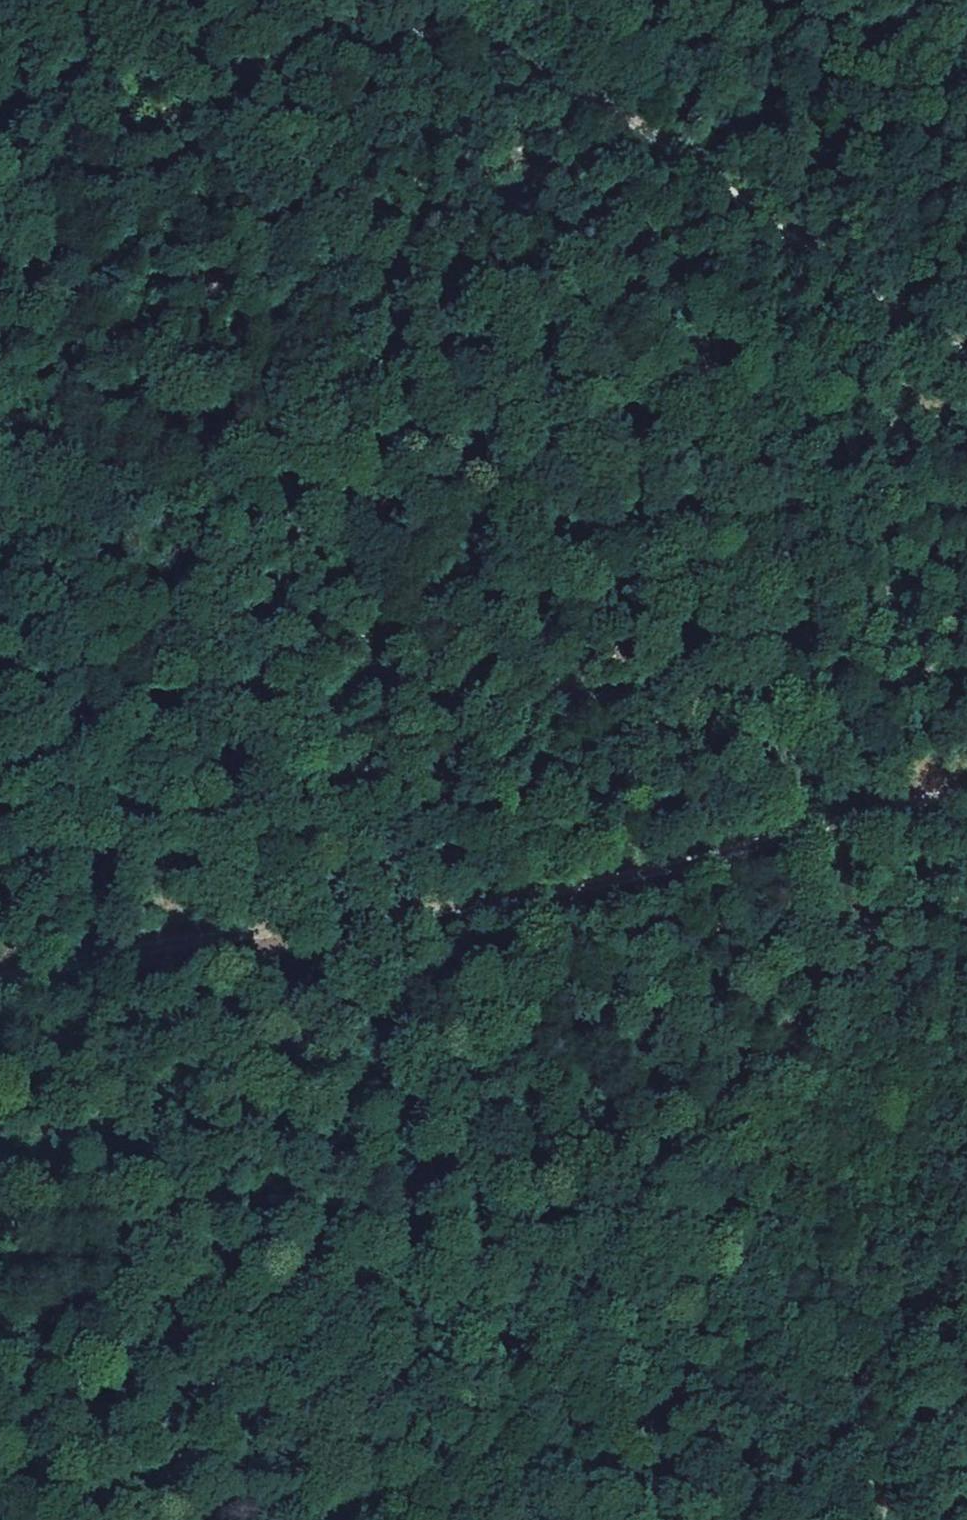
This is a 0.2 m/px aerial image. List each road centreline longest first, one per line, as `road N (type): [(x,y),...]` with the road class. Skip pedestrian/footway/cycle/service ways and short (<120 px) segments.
road 1 (track): [(966,792),(499,902),(140,951),(0,980)]
road 2 (track): [(208,0),(397,46),(539,95),(966,359)]

